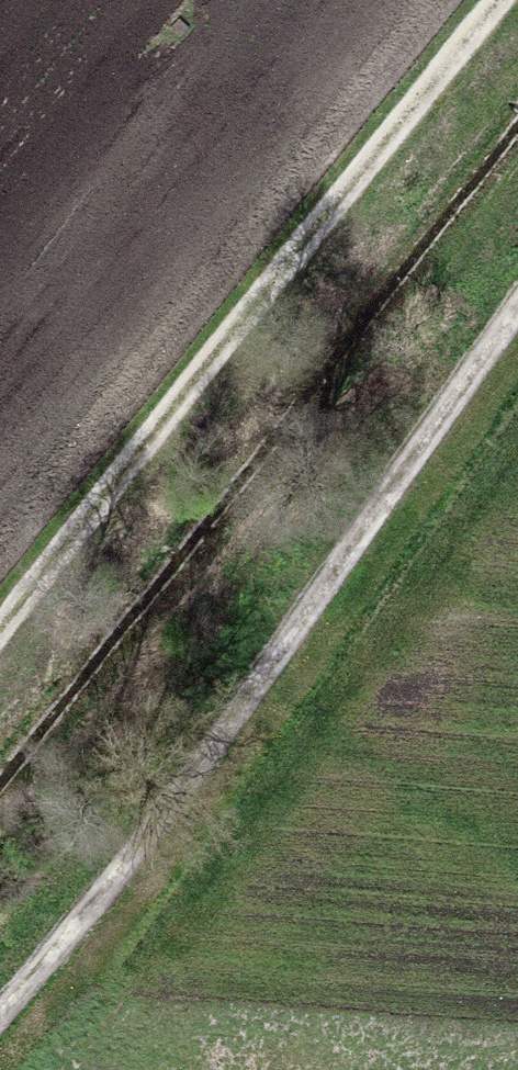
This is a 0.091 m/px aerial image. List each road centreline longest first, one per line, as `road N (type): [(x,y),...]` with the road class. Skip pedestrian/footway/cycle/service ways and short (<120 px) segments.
road 1 (track): [(517,327),(0,1006)]
road 2 (track): [(517,22),(0,665)]

